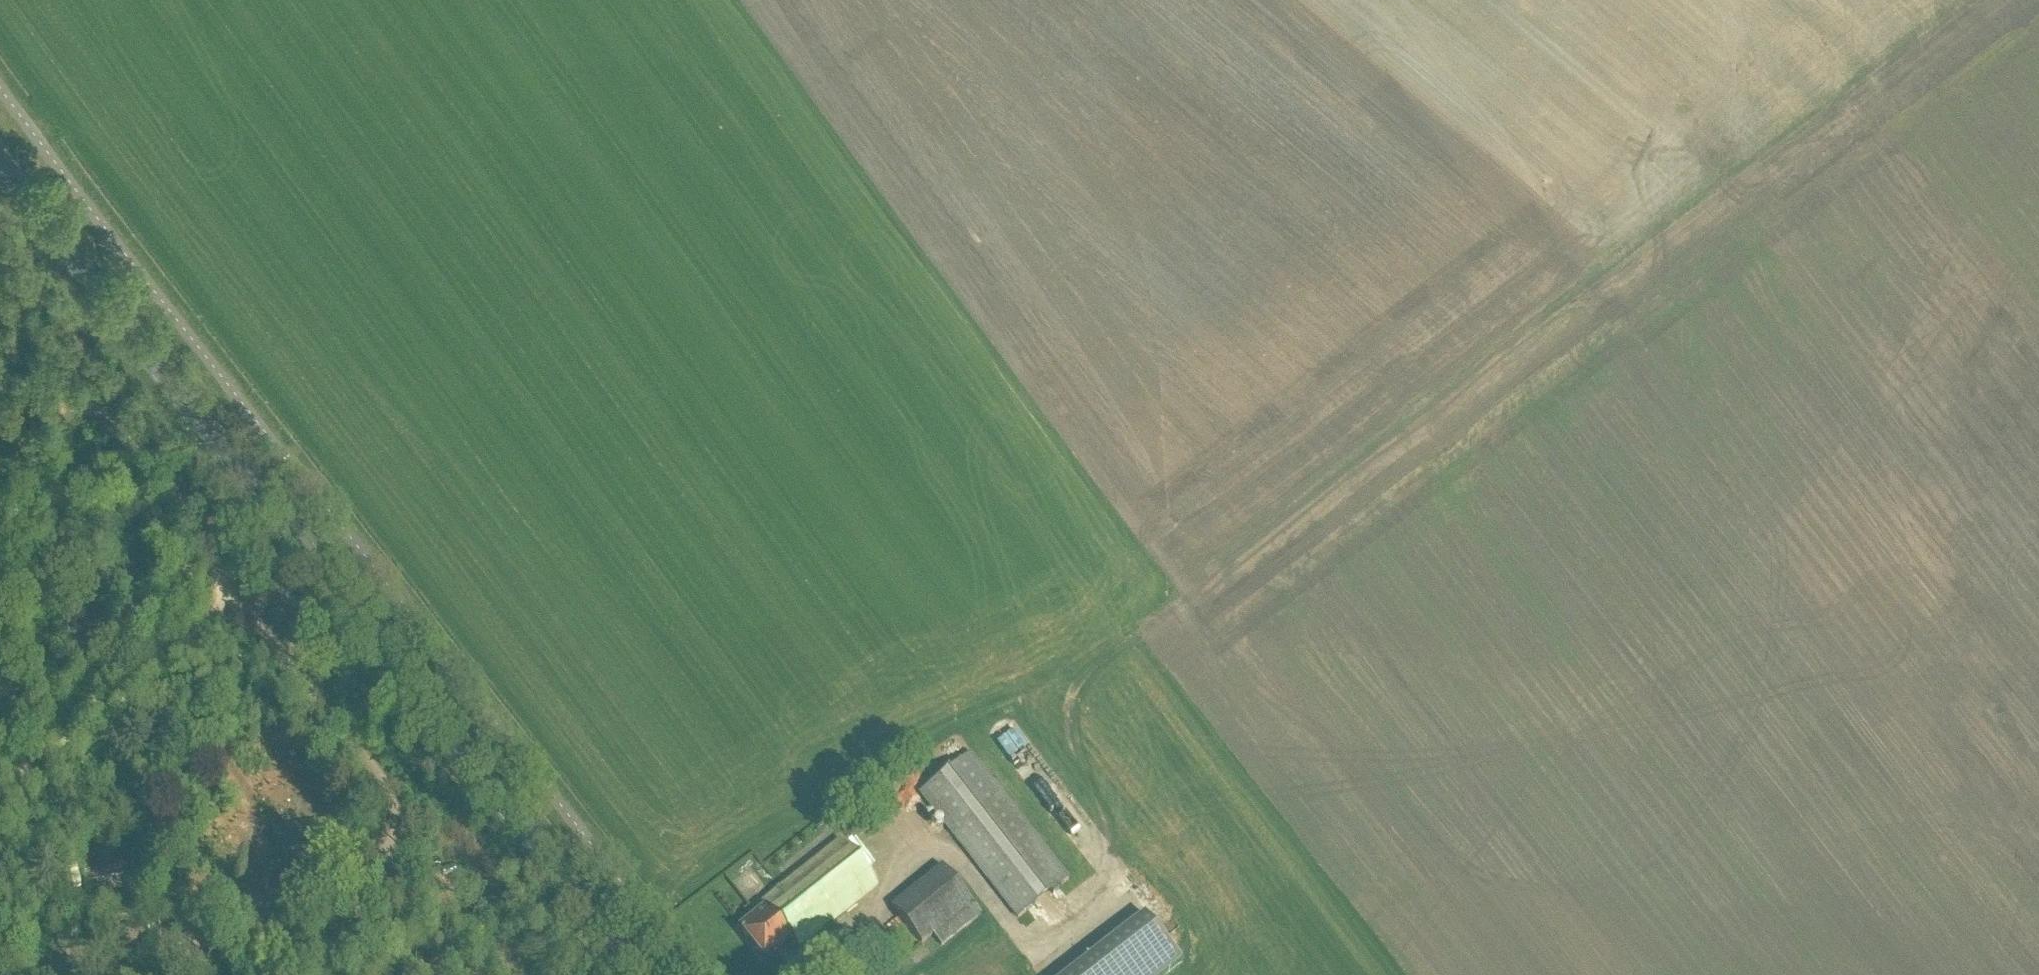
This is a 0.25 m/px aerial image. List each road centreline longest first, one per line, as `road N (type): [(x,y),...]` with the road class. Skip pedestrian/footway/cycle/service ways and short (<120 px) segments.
road 1 (secondary): [(639,974),(0,153)]

